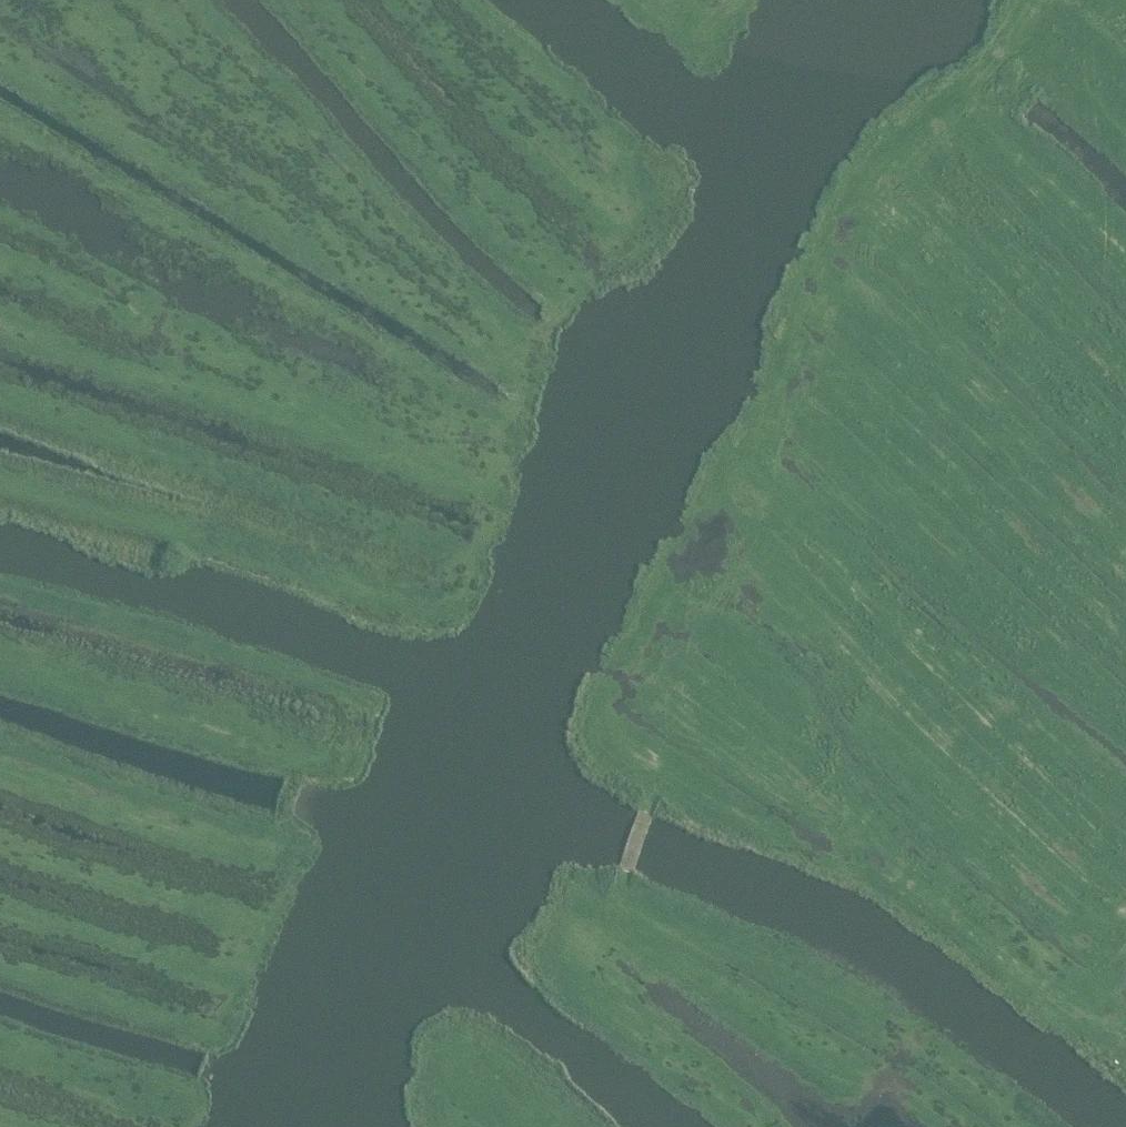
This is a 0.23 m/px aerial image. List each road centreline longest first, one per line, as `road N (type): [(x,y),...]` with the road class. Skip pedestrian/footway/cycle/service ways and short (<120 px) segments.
road 1 (track): [(607,927),(651,792),(611,741),(608,703),(772,399),(781,341),(825,231),(885,140),(982,71),(1028,0)]

